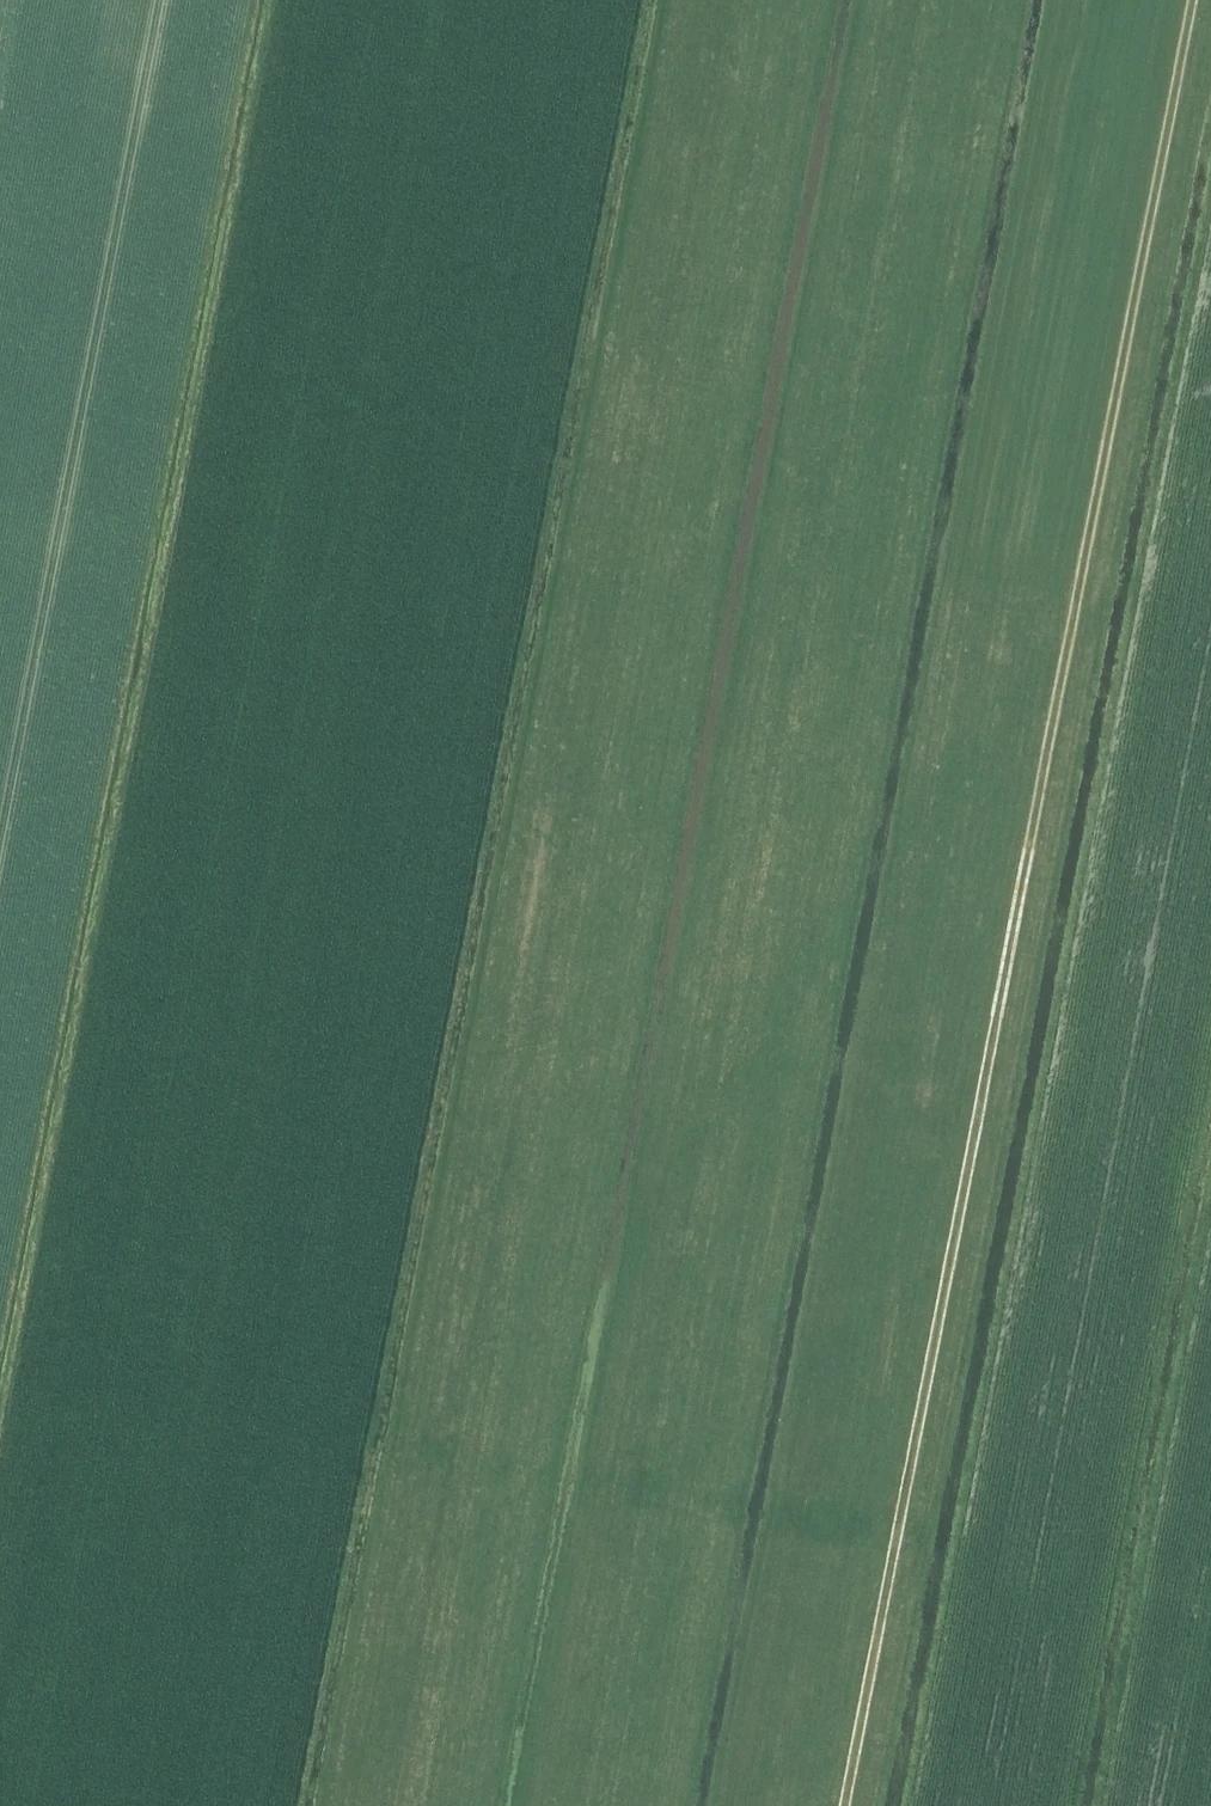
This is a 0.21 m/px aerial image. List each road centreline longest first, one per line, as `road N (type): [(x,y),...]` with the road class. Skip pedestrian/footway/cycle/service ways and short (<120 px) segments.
road 1 (track): [(845,1805),(1192,0)]

